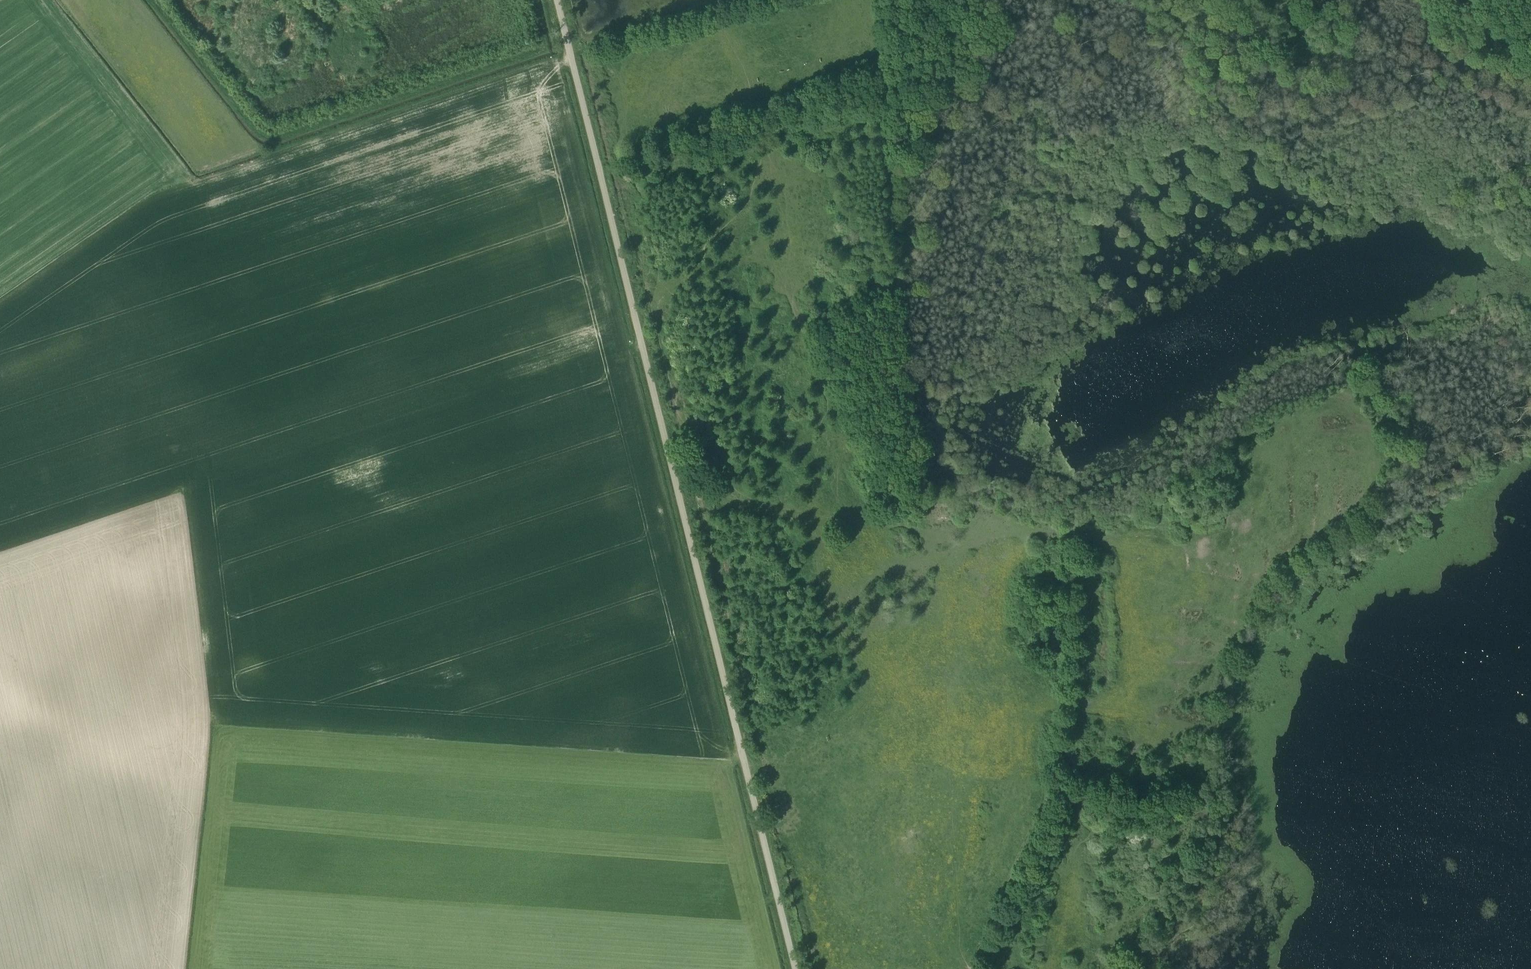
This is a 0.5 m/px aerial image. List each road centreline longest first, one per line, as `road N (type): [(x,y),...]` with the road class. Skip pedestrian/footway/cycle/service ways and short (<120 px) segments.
road 1 (unclassified): [(793,968),(556,0)]
road 2 (track): [(570,56),(760,0)]

